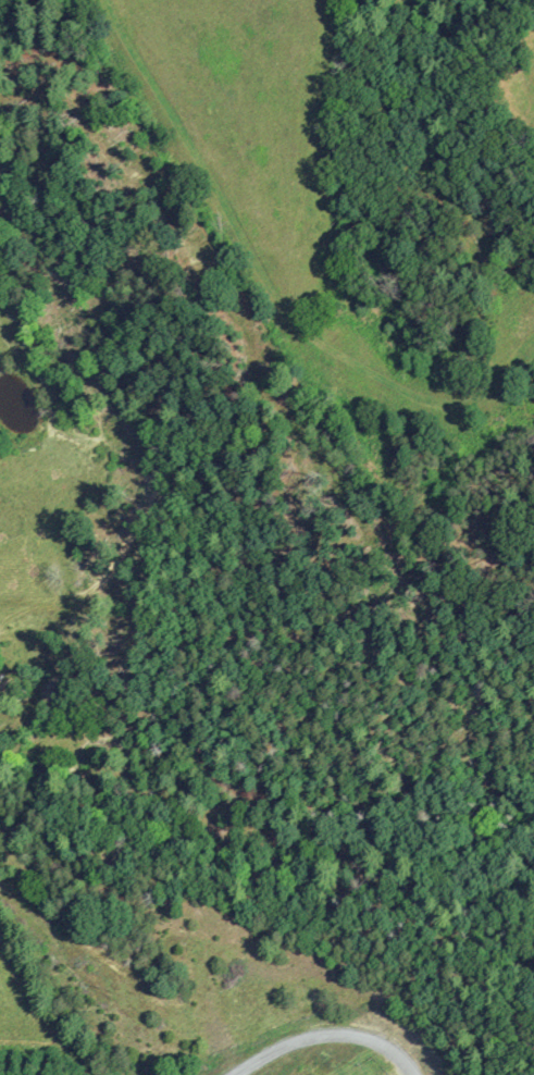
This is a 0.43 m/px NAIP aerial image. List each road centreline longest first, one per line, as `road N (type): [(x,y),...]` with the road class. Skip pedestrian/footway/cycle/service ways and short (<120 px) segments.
road 1 (residential): [(410,1074),(371,1041),(332,1036),(296,1041),(232,1074)]

